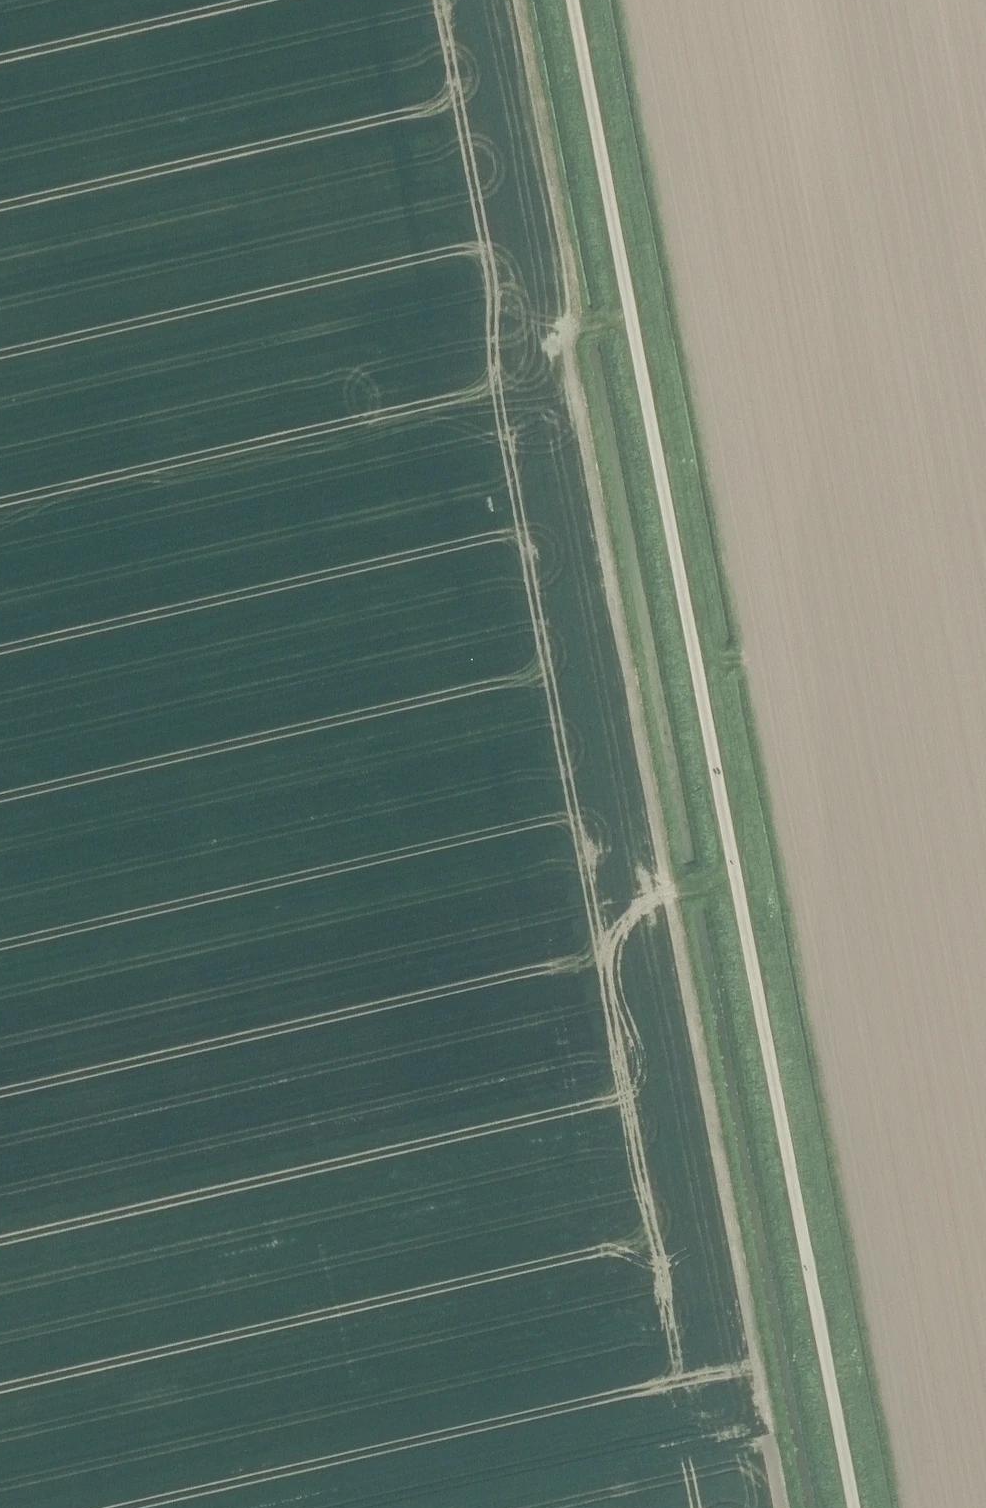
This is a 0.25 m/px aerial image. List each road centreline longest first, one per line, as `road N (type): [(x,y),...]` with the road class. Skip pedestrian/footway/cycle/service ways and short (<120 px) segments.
road 1 (unclassified): [(850,1507),(571,0)]

